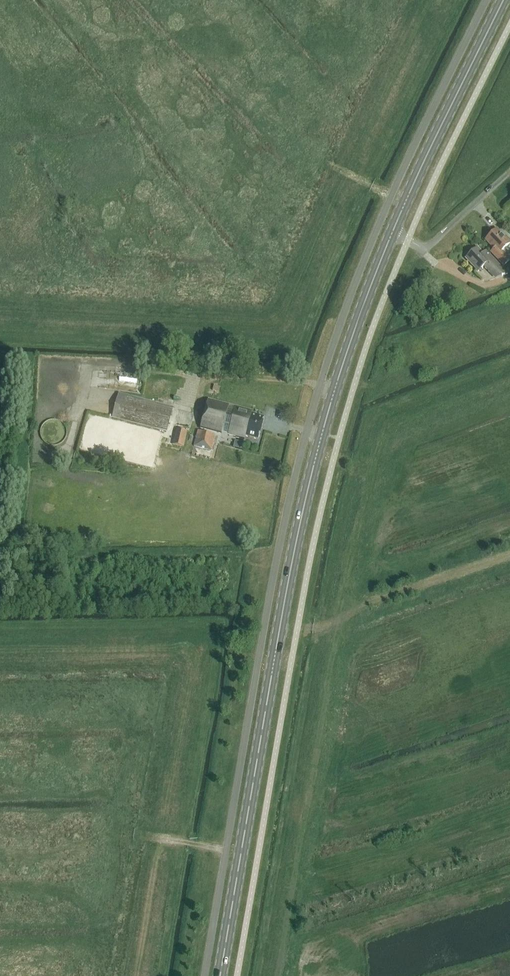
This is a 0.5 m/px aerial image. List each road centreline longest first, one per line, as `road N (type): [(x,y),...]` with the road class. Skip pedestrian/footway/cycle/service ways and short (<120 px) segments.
road 1 (primary): [(221,975),(295,536),(393,232)]
road 2 (primary): [(393,232),(503,0)]
road 3 (track): [(278,634),(296,635),(509,556)]
road 4 (residential): [(393,232),(426,249),(507,174)]

